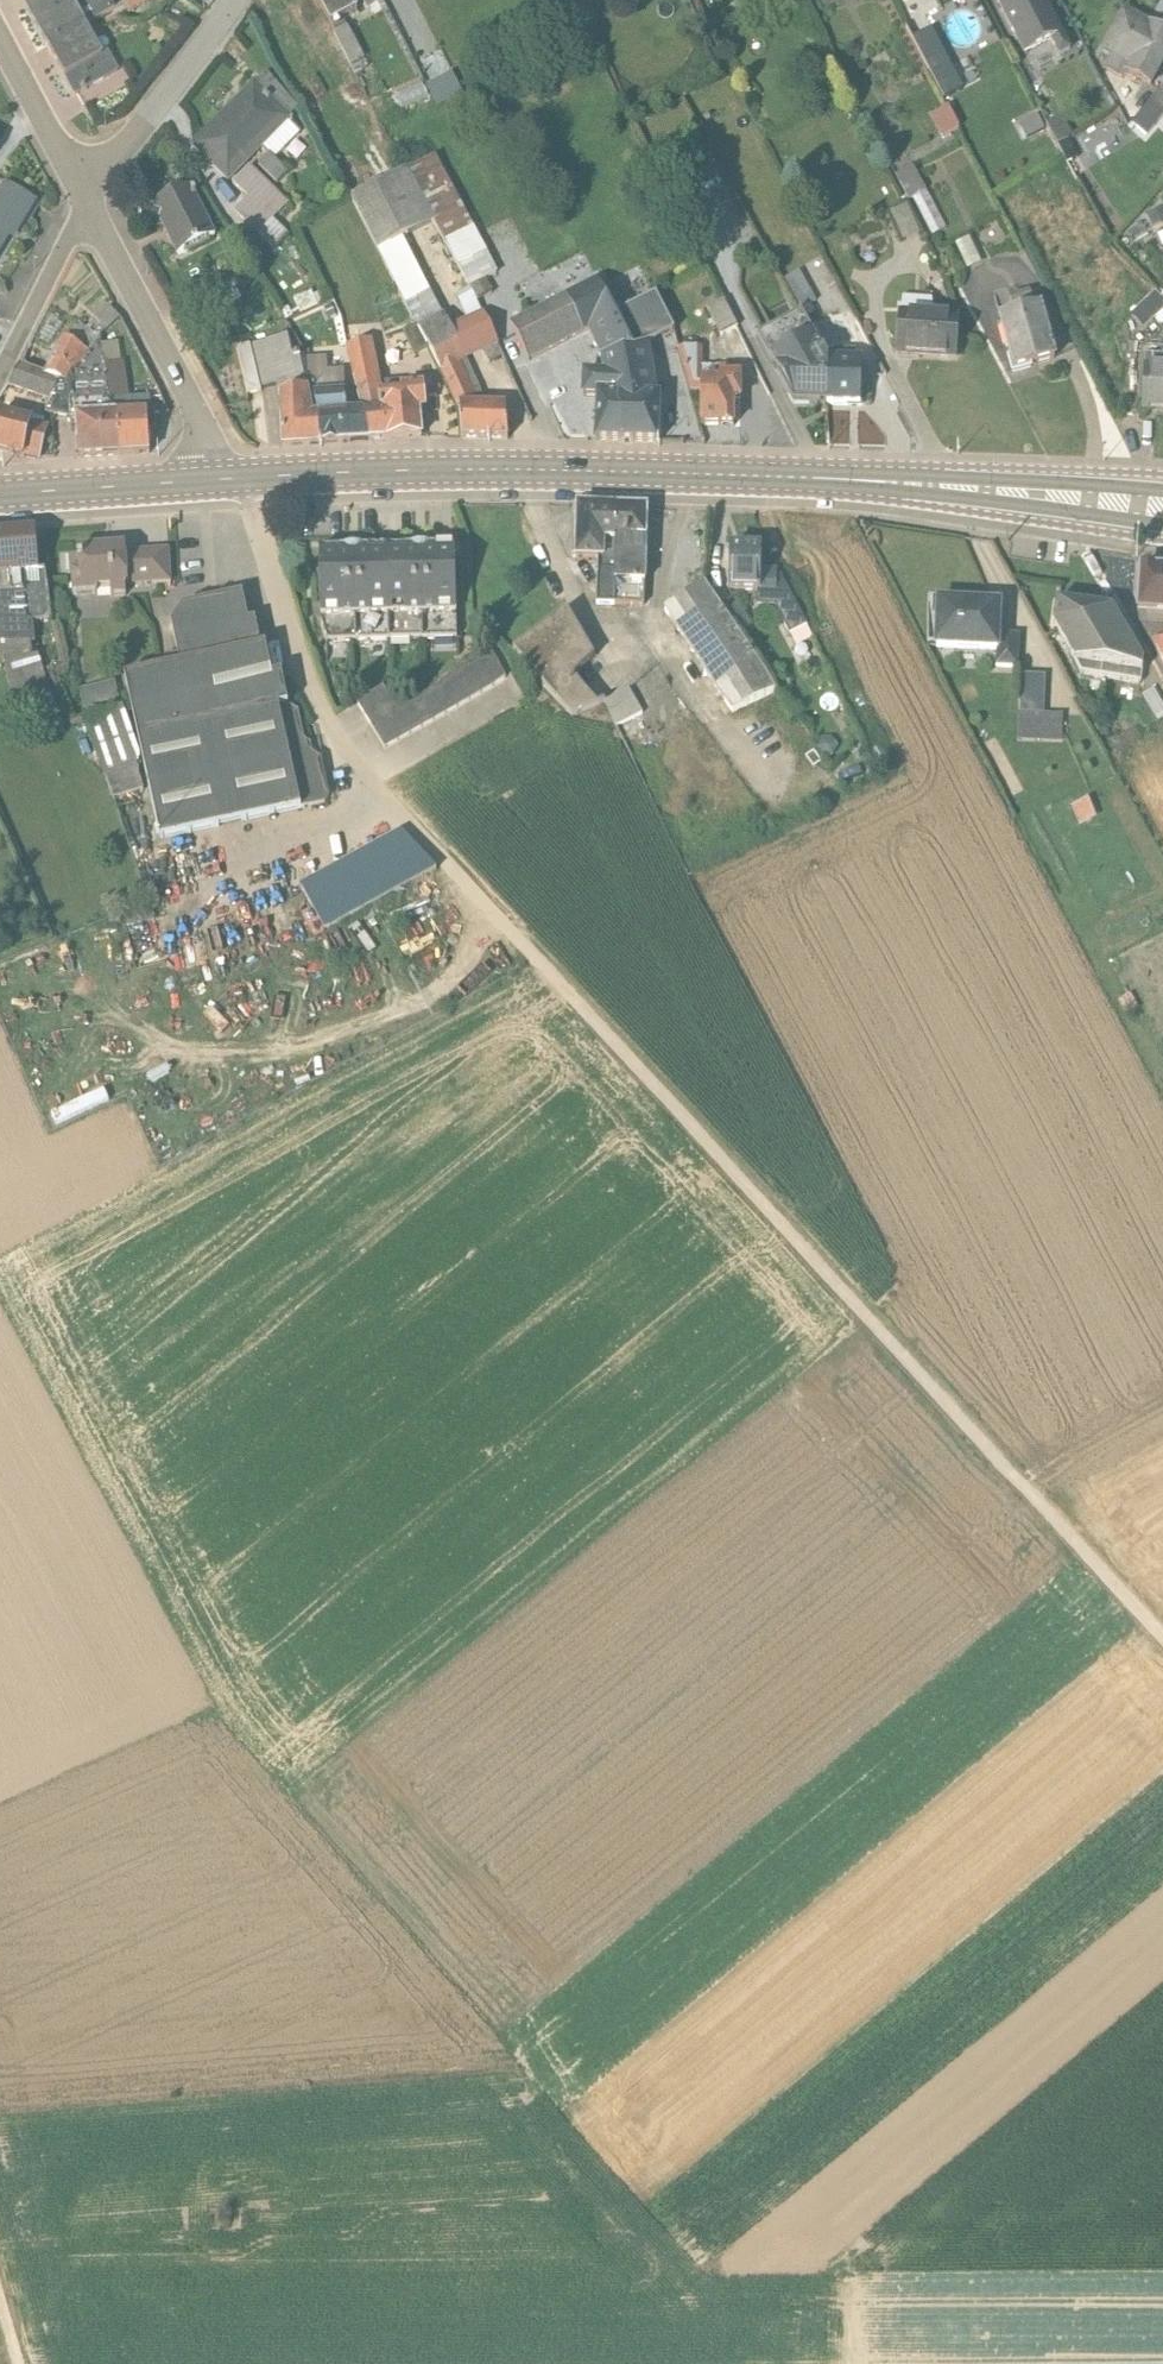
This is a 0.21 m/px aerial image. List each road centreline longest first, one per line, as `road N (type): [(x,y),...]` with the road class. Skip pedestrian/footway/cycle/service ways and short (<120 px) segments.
road 1 (unclassified): [(240,482),(292,639),(348,763),(1162,1656)]
road 2 (primary): [(899,488),(533,474),(240,482)]
road 3 (residential): [(87,201),(195,415),(207,484)]
road 4 (primary): [(899,488),(1162,531)]
road 5 (primary): [(1162,496),(977,483),(899,488)]
road 6 (residential): [(87,201),(233,0)]
road 7 (primary): [(207,484),(0,498)]
road 8 (residential): [(87,201),(0,370)]
road 9 (residential): [(0,33),(87,201)]

